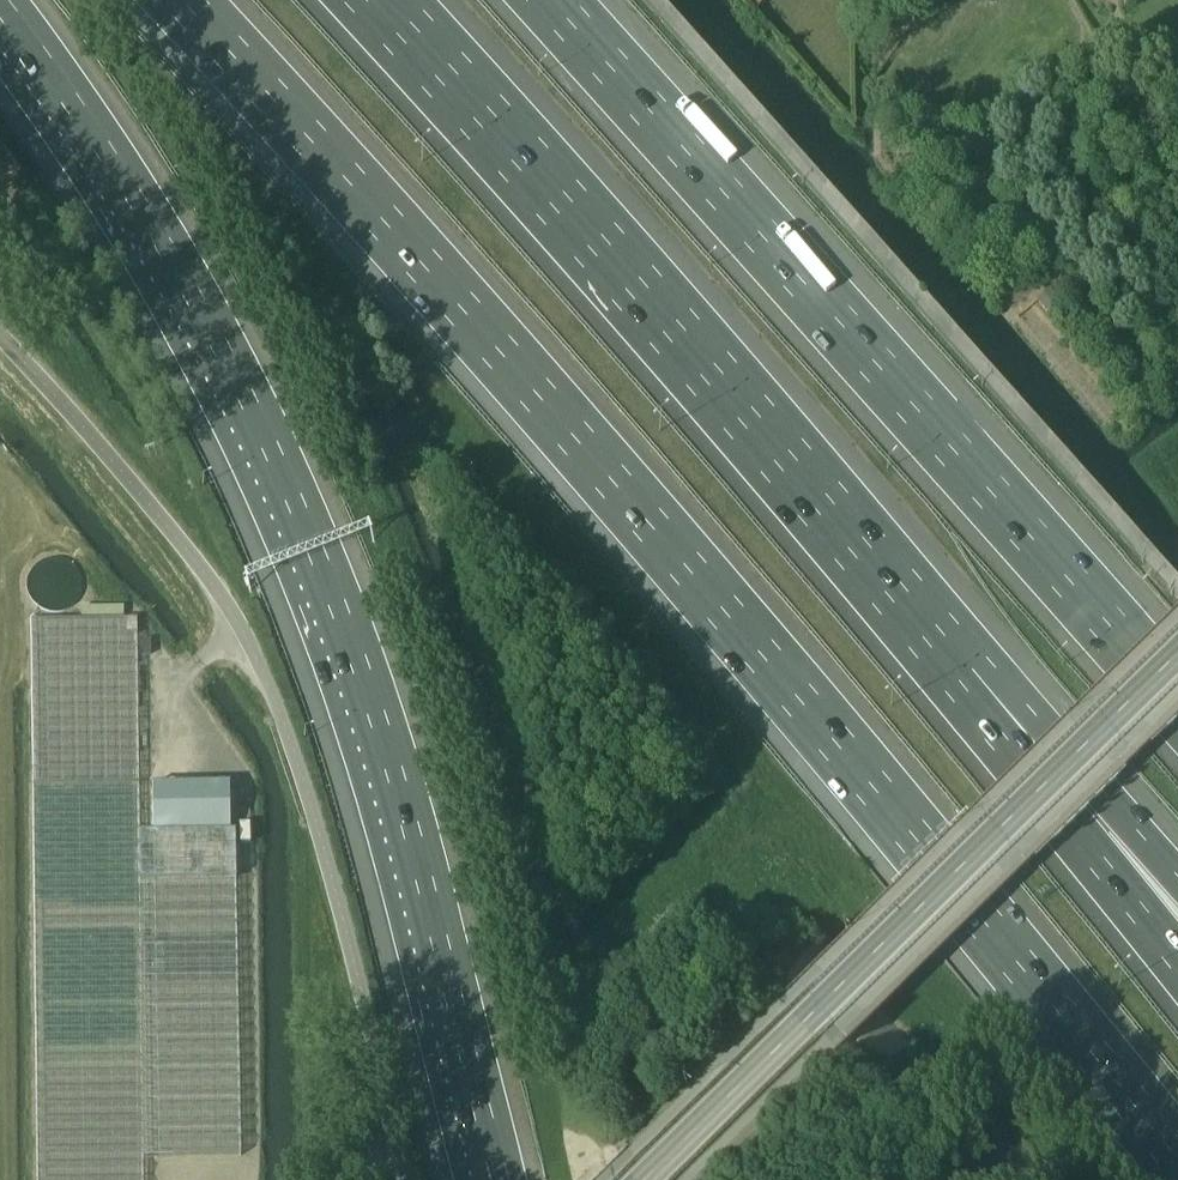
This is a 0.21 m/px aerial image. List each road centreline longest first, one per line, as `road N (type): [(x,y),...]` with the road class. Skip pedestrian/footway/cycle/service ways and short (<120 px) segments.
road 1 (motorway): [(181,0),(528,385),(1177,1158)]
road 2 (motorway): [(0,5),(187,287),(314,550),(387,752),(500,1179)]
road 3 (unclassified): [(355,1179),(403,1144),(332,867),(267,668),(173,534),(0,335)]
road 4 (motorway): [(1177,702),(551,0)]
road 5 (motorway): [(967,674),(377,0)]
road 6 (tertiary): [(647,1179),(1177,657)]
road 7 (motorway): [(1177,967),(1017,768),(967,674)]
road 8 (motorway): [(1177,877),(1051,734),(967,674)]

